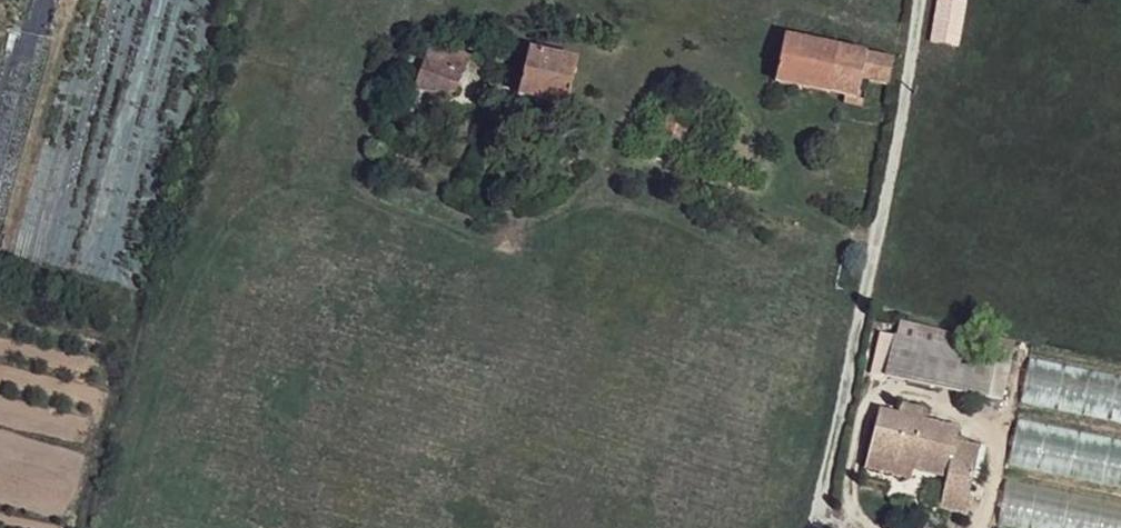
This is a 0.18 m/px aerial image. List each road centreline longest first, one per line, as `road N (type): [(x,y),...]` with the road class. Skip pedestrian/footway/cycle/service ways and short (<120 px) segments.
road 1 (unclassified): [(926,0),(823,527)]

